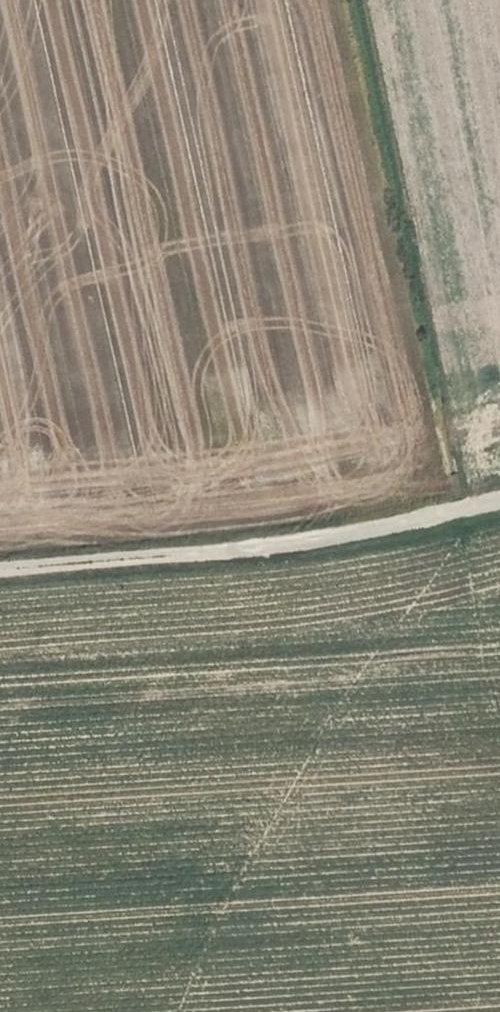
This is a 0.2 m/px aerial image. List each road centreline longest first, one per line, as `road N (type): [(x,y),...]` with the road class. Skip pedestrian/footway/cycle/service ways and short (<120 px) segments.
road 1 (track): [(0,571),(248,551),(499,496)]

